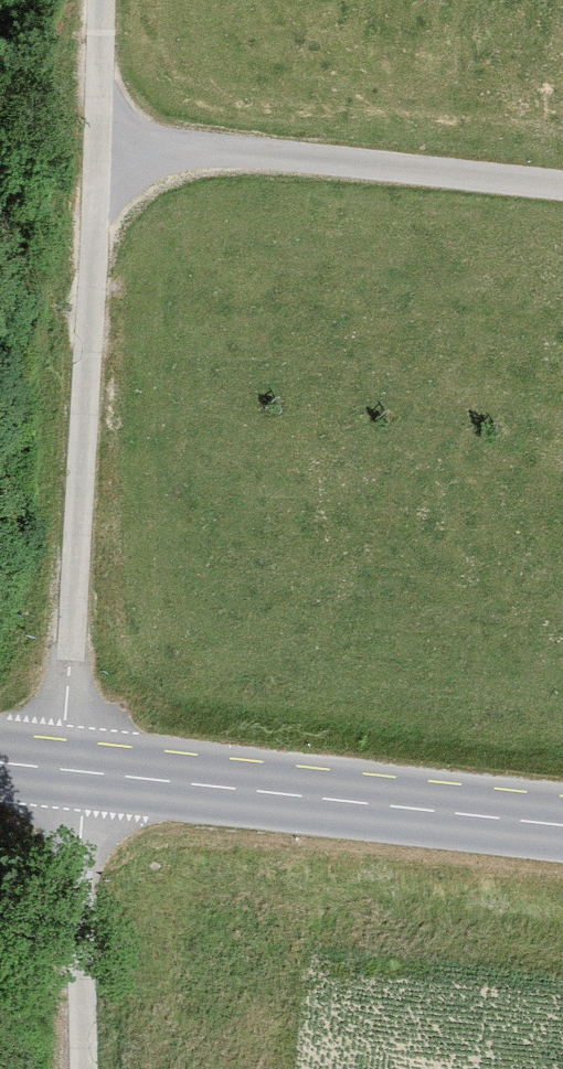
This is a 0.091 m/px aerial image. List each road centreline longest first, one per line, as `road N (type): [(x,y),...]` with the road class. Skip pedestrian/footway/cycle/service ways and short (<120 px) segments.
road 1 (unclassified): [(89,764),(141,0)]
road 2 (secondary): [(89,764),(562,820)]
road 3 (track): [(134,132),(562,177)]
road 4 (unclassified): [(98,1068),(89,764)]

